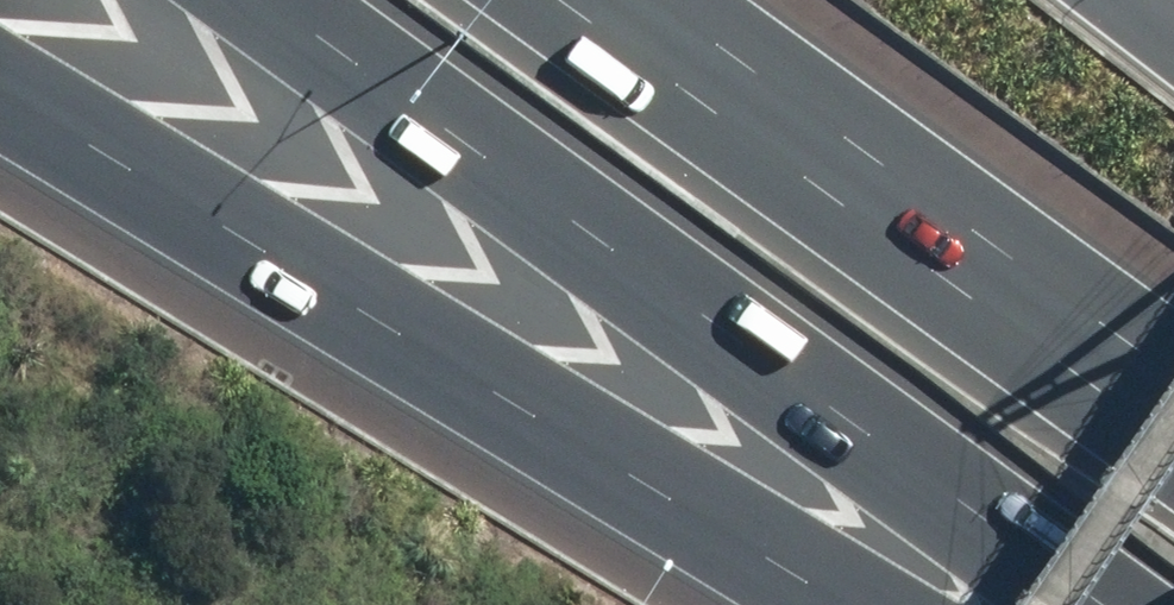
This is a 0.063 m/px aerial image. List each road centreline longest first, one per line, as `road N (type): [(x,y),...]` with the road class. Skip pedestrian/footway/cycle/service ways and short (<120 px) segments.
road 1 (motorway): [(1049,604),(18,0)]
road 2 (motorway): [(1142,604),(313,0)]
road 3 (motorway): [(641,0),(1173,395)]

